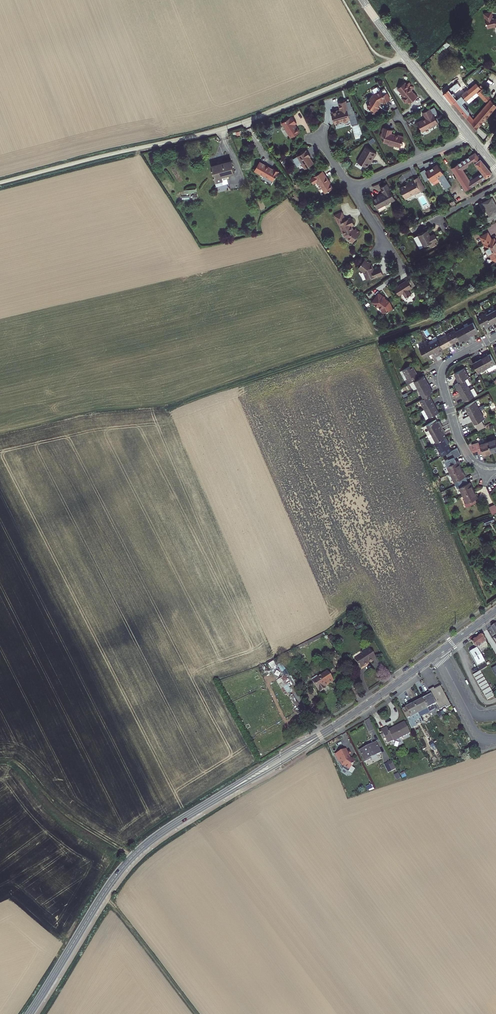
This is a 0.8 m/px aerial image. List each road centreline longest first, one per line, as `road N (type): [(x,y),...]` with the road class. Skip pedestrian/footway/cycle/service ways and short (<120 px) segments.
road 1 (secondary): [(29,1013),(106,889),(143,847),(359,710),(495,612)]
road 2 (unclassified): [(0,183),(227,128),(405,57)]
road 3 (residential): [(495,336),(442,374),(469,456),(495,469)]
road 4 (residential): [(470,138),(352,190)]
road 5 (track): [(495,286),(383,335)]

